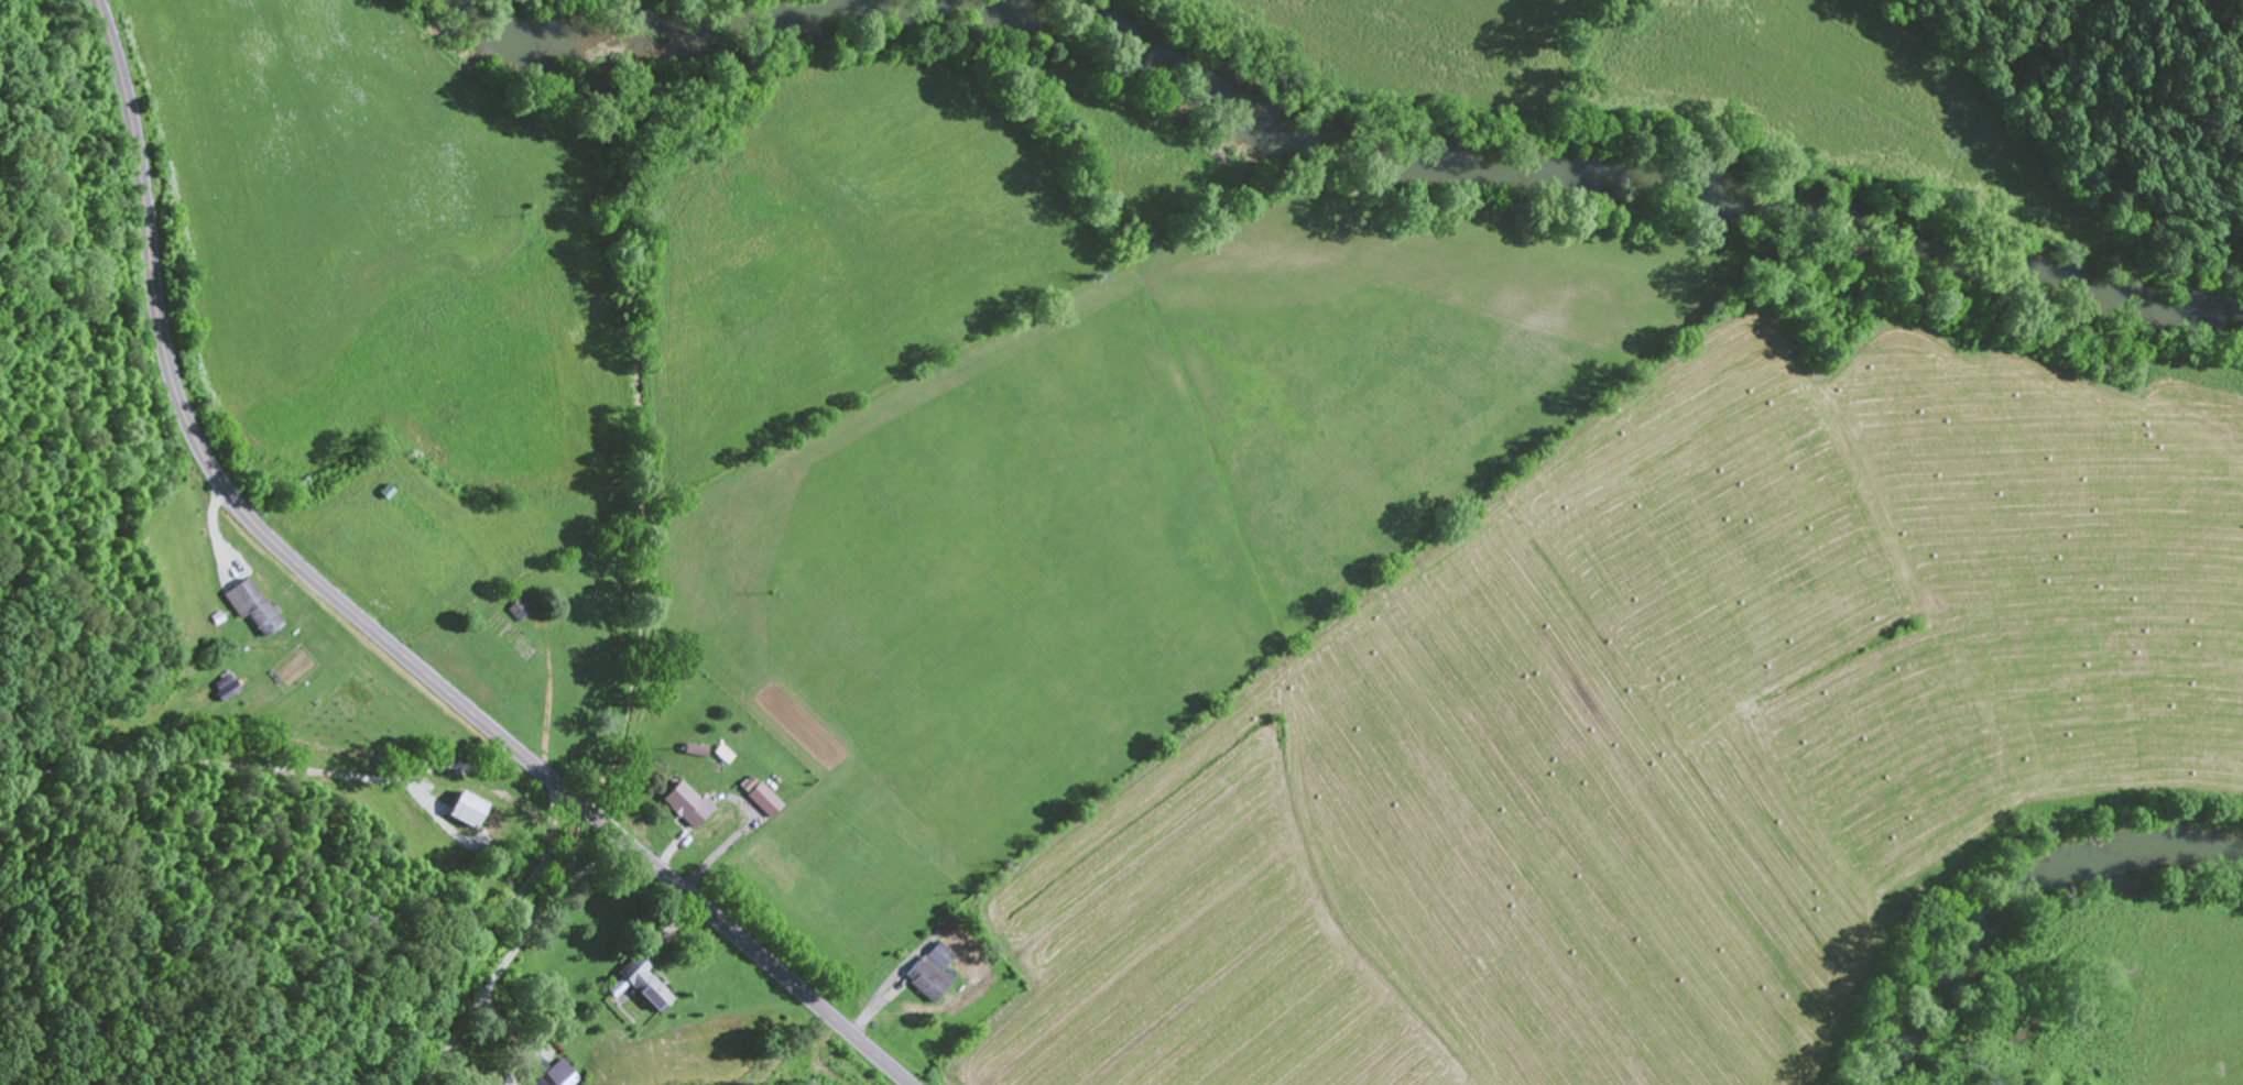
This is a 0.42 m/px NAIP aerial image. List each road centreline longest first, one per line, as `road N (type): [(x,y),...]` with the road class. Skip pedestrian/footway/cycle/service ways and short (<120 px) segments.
road 1 (secondary): [(914,1084),(298,566),(229,495),(173,382),(141,169),(97,0)]
road 2 (residential): [(511,746),(504,766),(447,767),(393,781),(173,757),(135,771),(42,774),(0,799)]
road 3 (residential): [(2242,263),(2185,241),(2071,171),(1978,47),(1906,0)]

